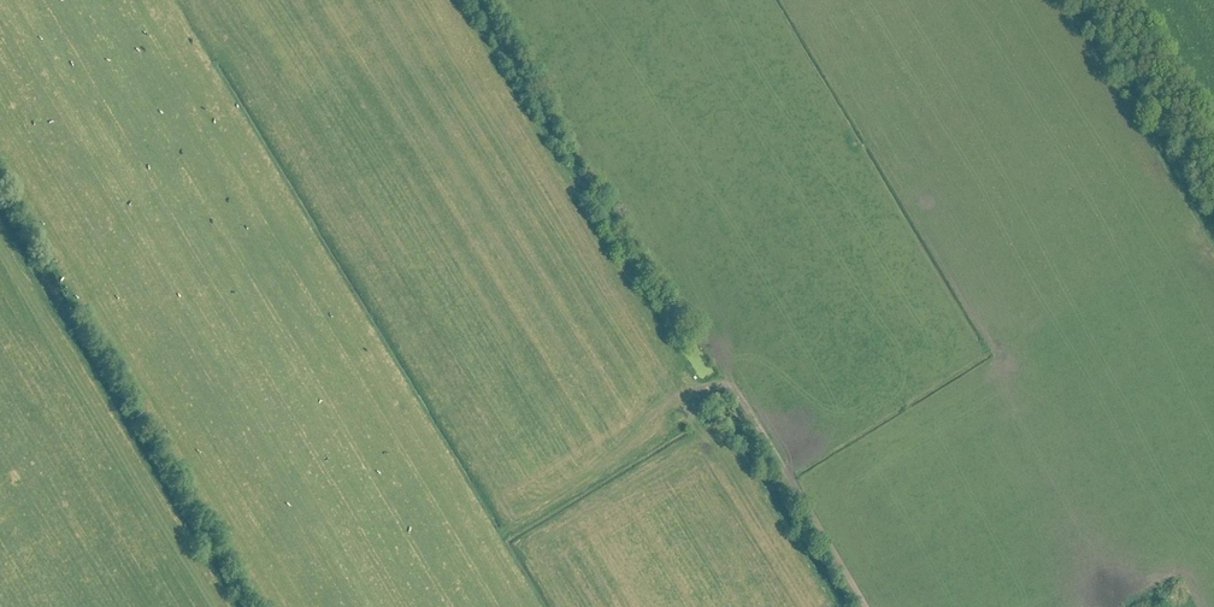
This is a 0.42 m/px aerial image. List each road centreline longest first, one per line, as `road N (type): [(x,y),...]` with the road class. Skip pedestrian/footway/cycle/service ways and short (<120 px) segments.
road 1 (track): [(1094,0),(1213,198)]

